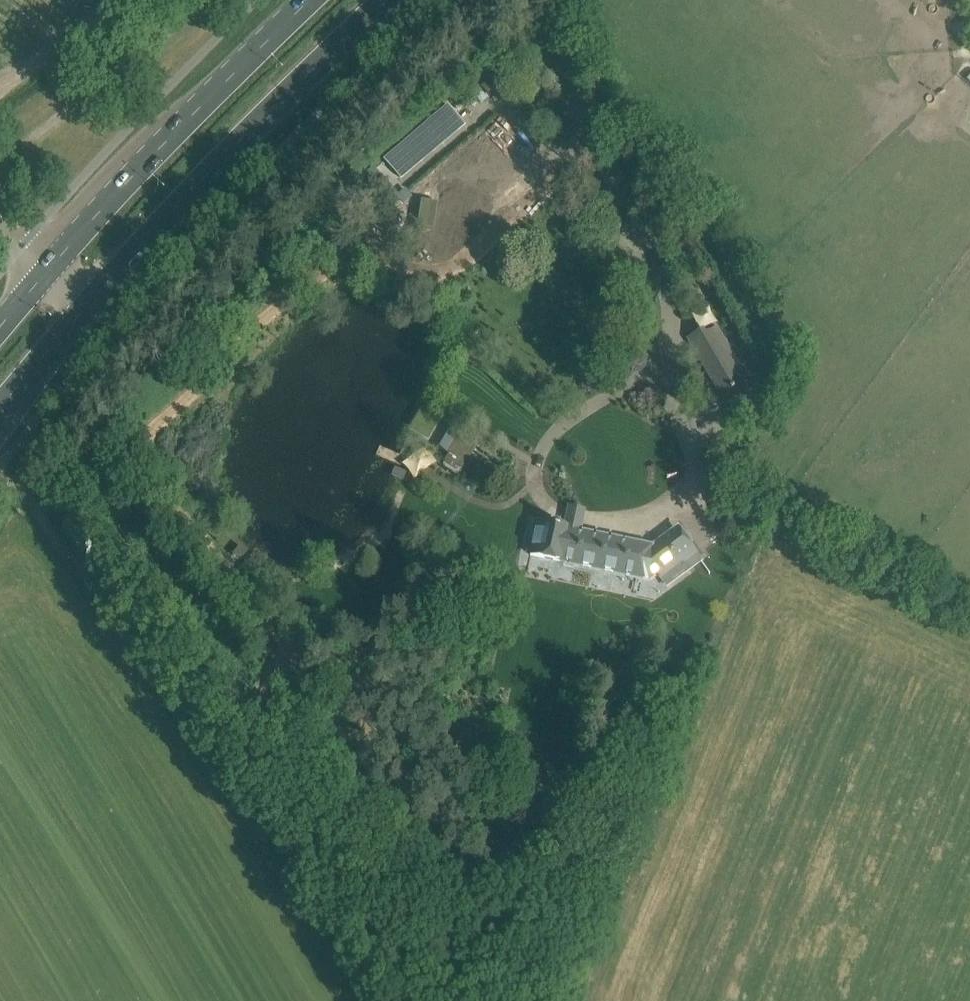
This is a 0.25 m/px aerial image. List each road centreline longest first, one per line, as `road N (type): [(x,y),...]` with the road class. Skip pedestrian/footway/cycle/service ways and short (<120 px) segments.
road 1 (primary): [(88,304),(387,0)]
road 2 (primary): [(309,0),(224,78),(45,271)]
road 3 (track): [(0,157),(206,0)]
road 4 (primary): [(0,408),(88,304)]

